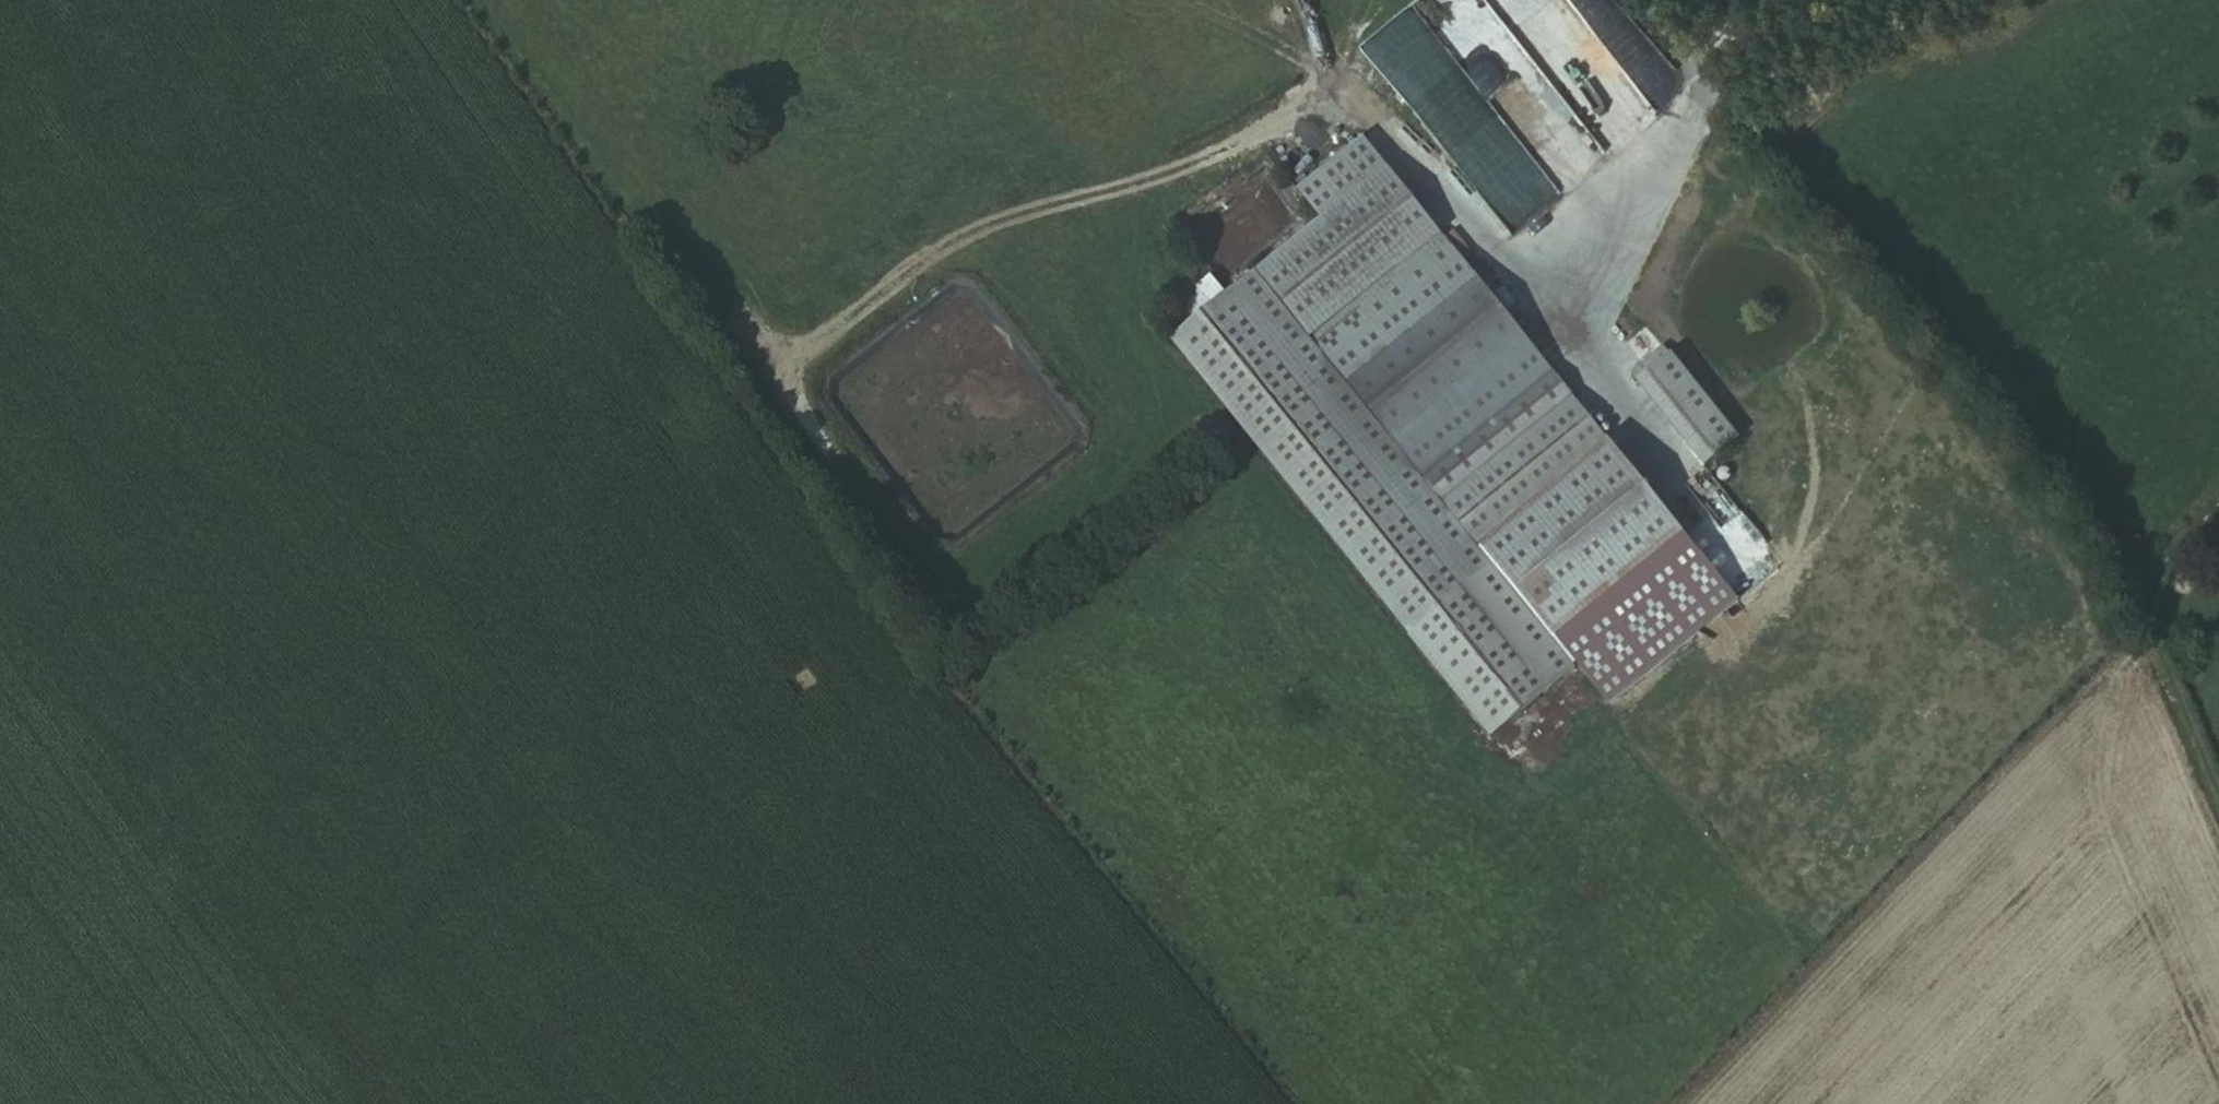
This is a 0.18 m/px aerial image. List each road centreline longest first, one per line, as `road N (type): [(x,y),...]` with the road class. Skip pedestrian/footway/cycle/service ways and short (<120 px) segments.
road 1 (track): [(1647,0),(2158,573)]
road 2 (track): [(2218,819),(2140,641),(2145,587),(2218,505)]

